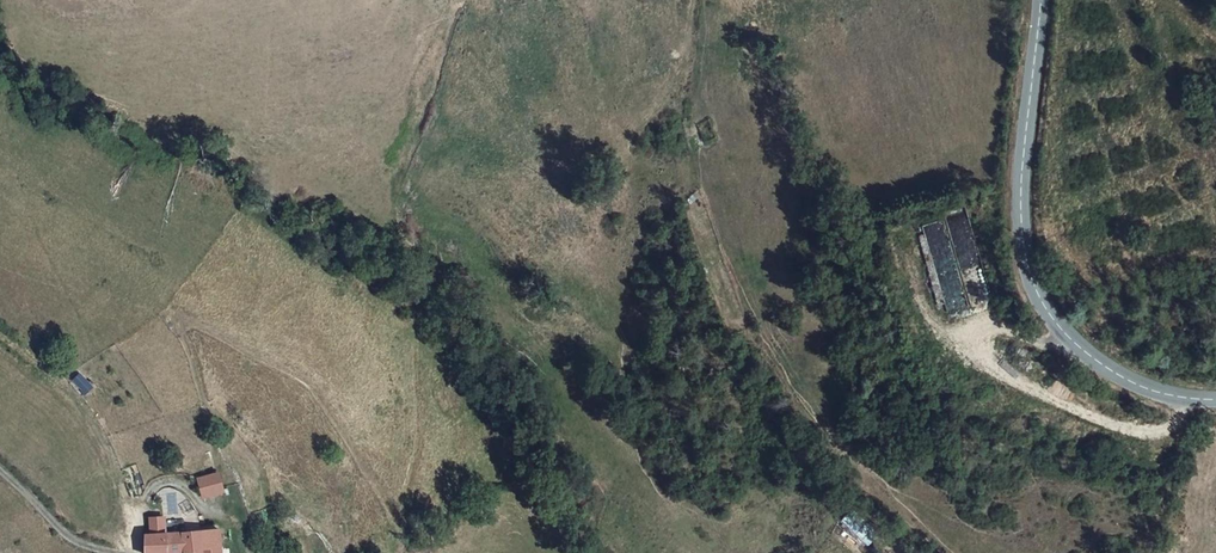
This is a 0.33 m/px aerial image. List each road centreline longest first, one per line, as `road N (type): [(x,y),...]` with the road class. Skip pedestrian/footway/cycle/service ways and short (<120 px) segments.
road 1 (secondary): [(1215,400),(1123,372),(1076,344),(1043,300),(1021,213),(1041,0)]

